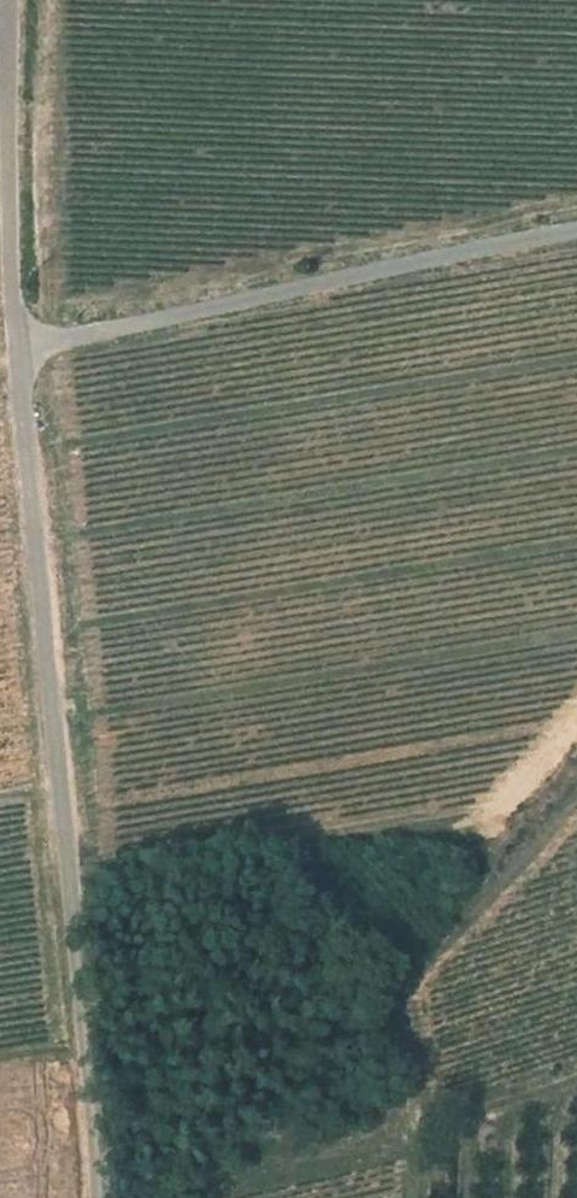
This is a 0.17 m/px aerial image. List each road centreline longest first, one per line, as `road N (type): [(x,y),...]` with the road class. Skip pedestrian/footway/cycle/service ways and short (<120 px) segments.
road 1 (unclassified): [(20,353),(104,1197)]
road 2 (track): [(213,1197),(241,1177),(361,1144),(387,1125),(401,1106),(406,1079),(404,977),(576,794)]
road 3 (unclassified): [(20,353),(576,232)]
road 4 (unclassified): [(12,0),(11,240),(20,353)]

